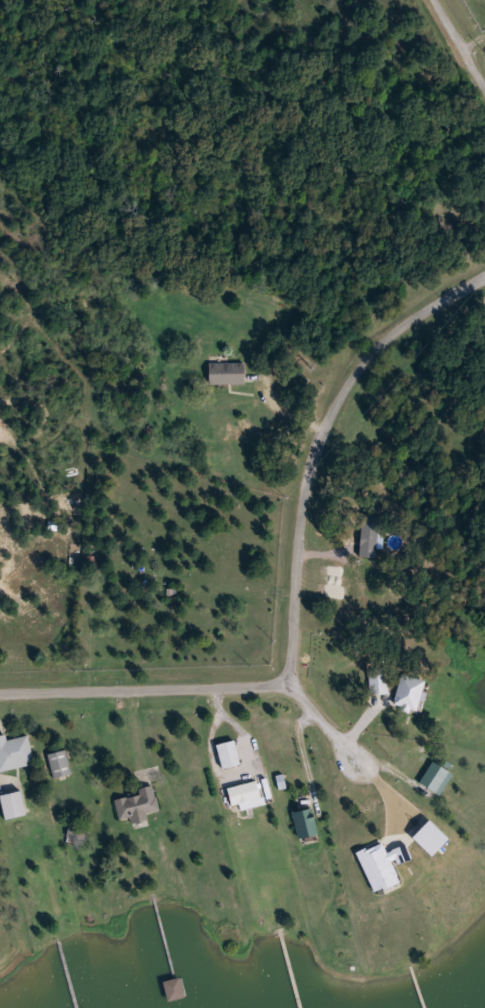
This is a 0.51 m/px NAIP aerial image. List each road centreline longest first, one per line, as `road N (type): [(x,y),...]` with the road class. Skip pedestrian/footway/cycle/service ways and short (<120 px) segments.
road 1 (residential): [(484,275),(371,356),(319,438),(304,489),(290,670),(282,681),(0,691)]

